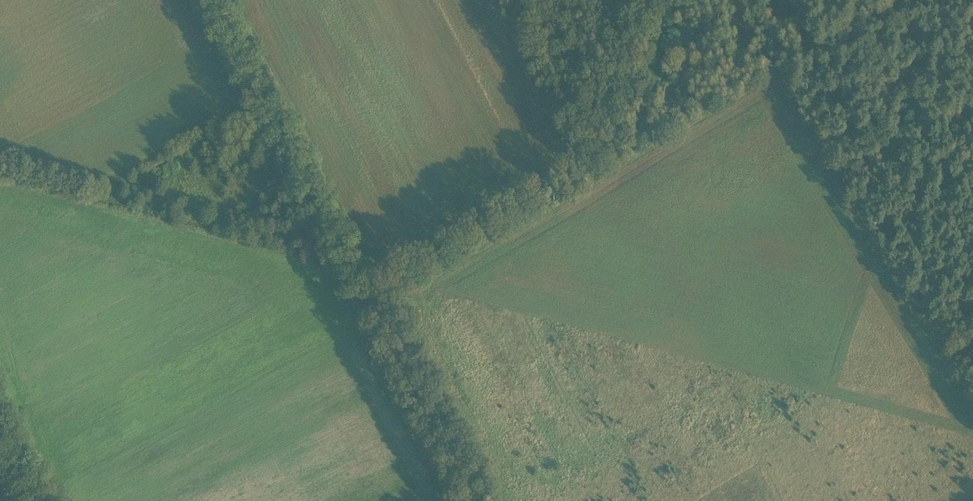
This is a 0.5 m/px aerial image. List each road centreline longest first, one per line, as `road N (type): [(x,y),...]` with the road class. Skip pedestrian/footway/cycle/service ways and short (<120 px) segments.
road 1 (track): [(264,100),(371,310)]

